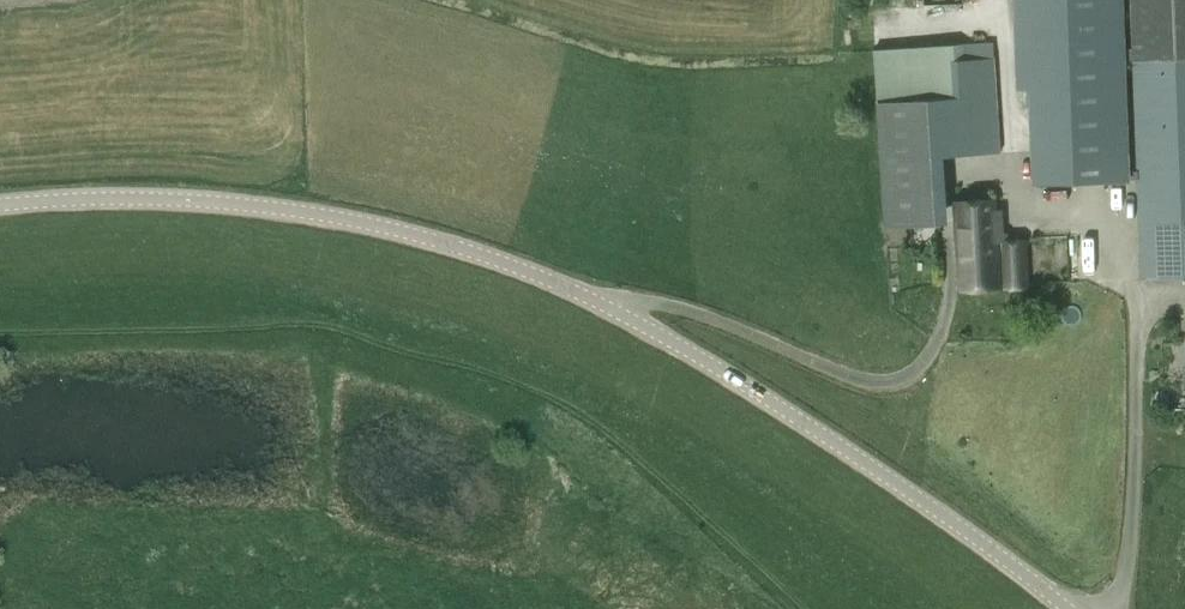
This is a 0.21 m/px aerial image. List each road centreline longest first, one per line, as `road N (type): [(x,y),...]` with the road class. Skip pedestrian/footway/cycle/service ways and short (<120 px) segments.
road 1 (unclassified): [(1061,608),(908,497),(698,361),(525,275),(375,228),(300,217),(210,206),(0,208)]
road 2 (track): [(1005,38),(867,47),(843,66),(677,69),(606,58),(426,0)]

